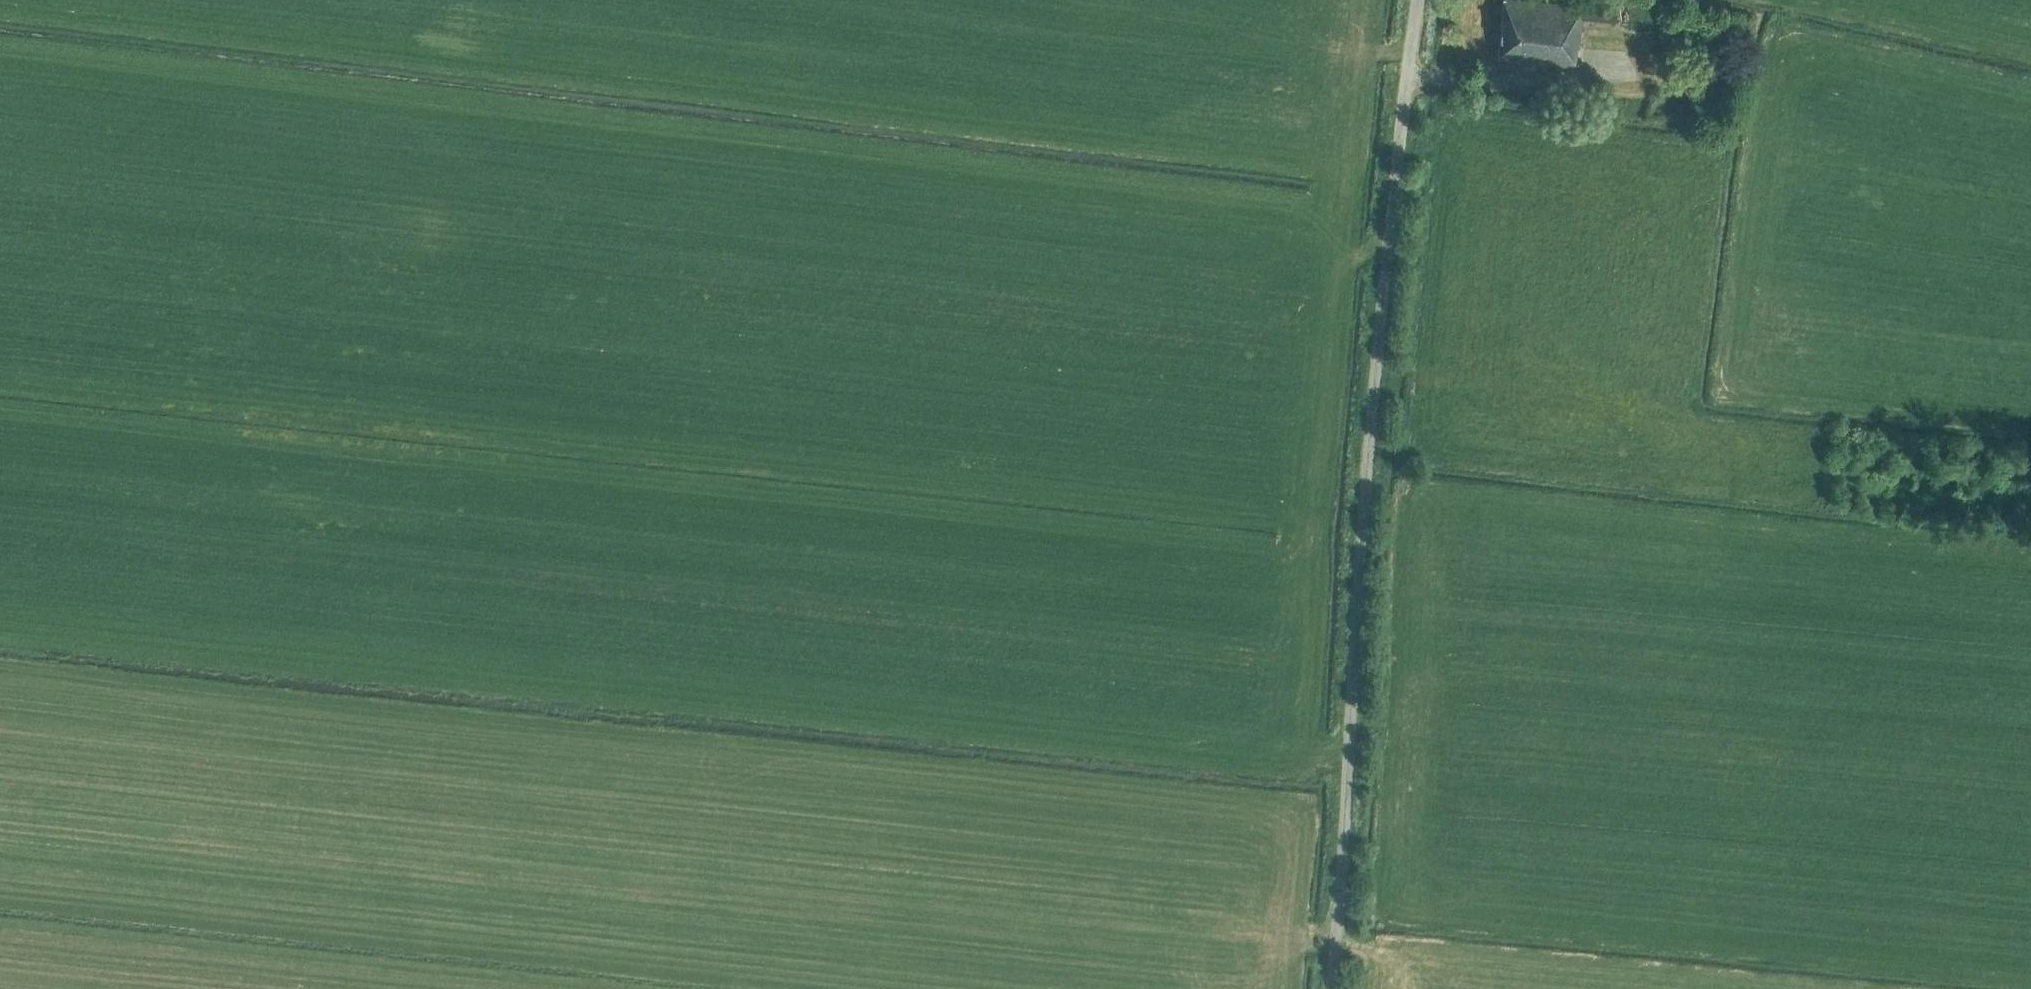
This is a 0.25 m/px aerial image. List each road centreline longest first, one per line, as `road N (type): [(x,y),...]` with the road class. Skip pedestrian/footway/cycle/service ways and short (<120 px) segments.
road 1 (unclassified): [(1322,988),(1420,0)]

